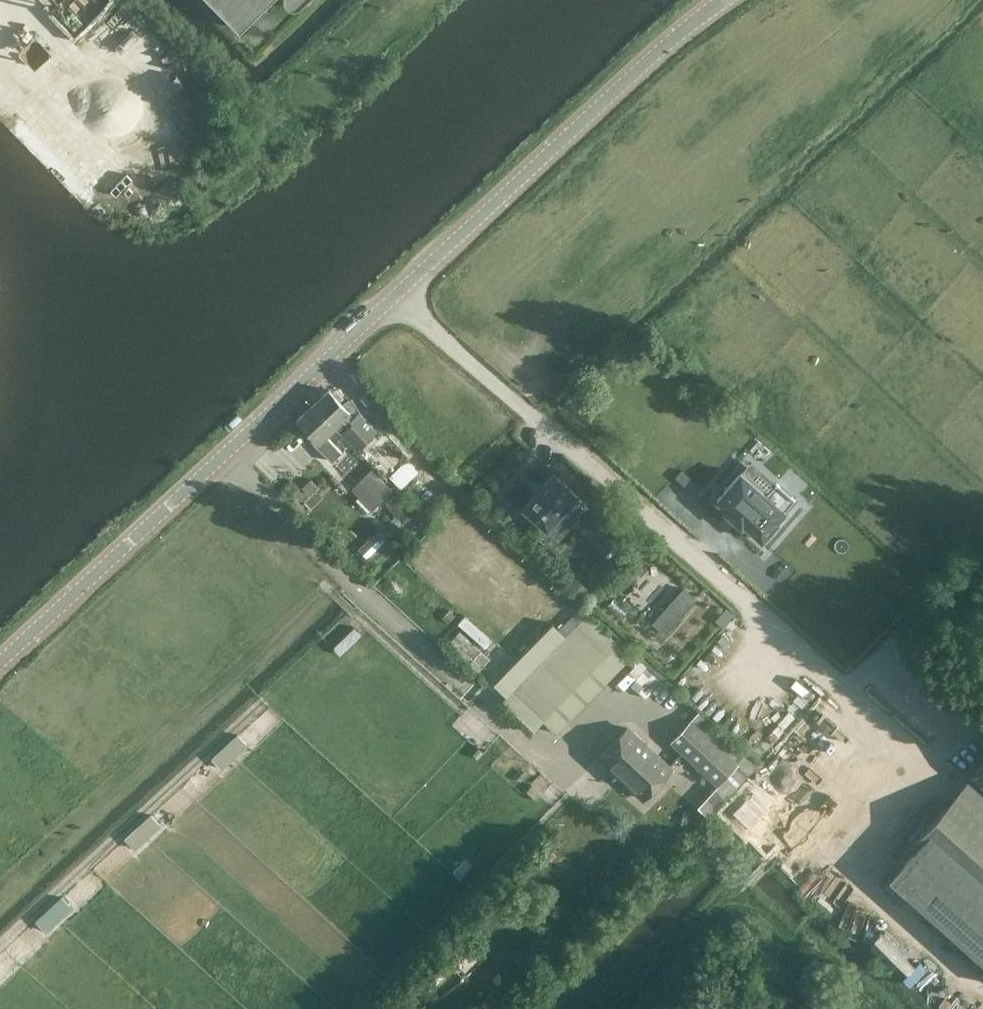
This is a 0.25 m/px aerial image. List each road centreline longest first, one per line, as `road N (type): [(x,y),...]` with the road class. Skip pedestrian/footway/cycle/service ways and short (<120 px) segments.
road 1 (unclassified): [(837,684),(398,293)]
road 2 (tertiary): [(0,662),(398,293)]
road 3 (tertiary): [(398,293),(723,0)]
road 4 (track): [(0,937),(252,697)]

